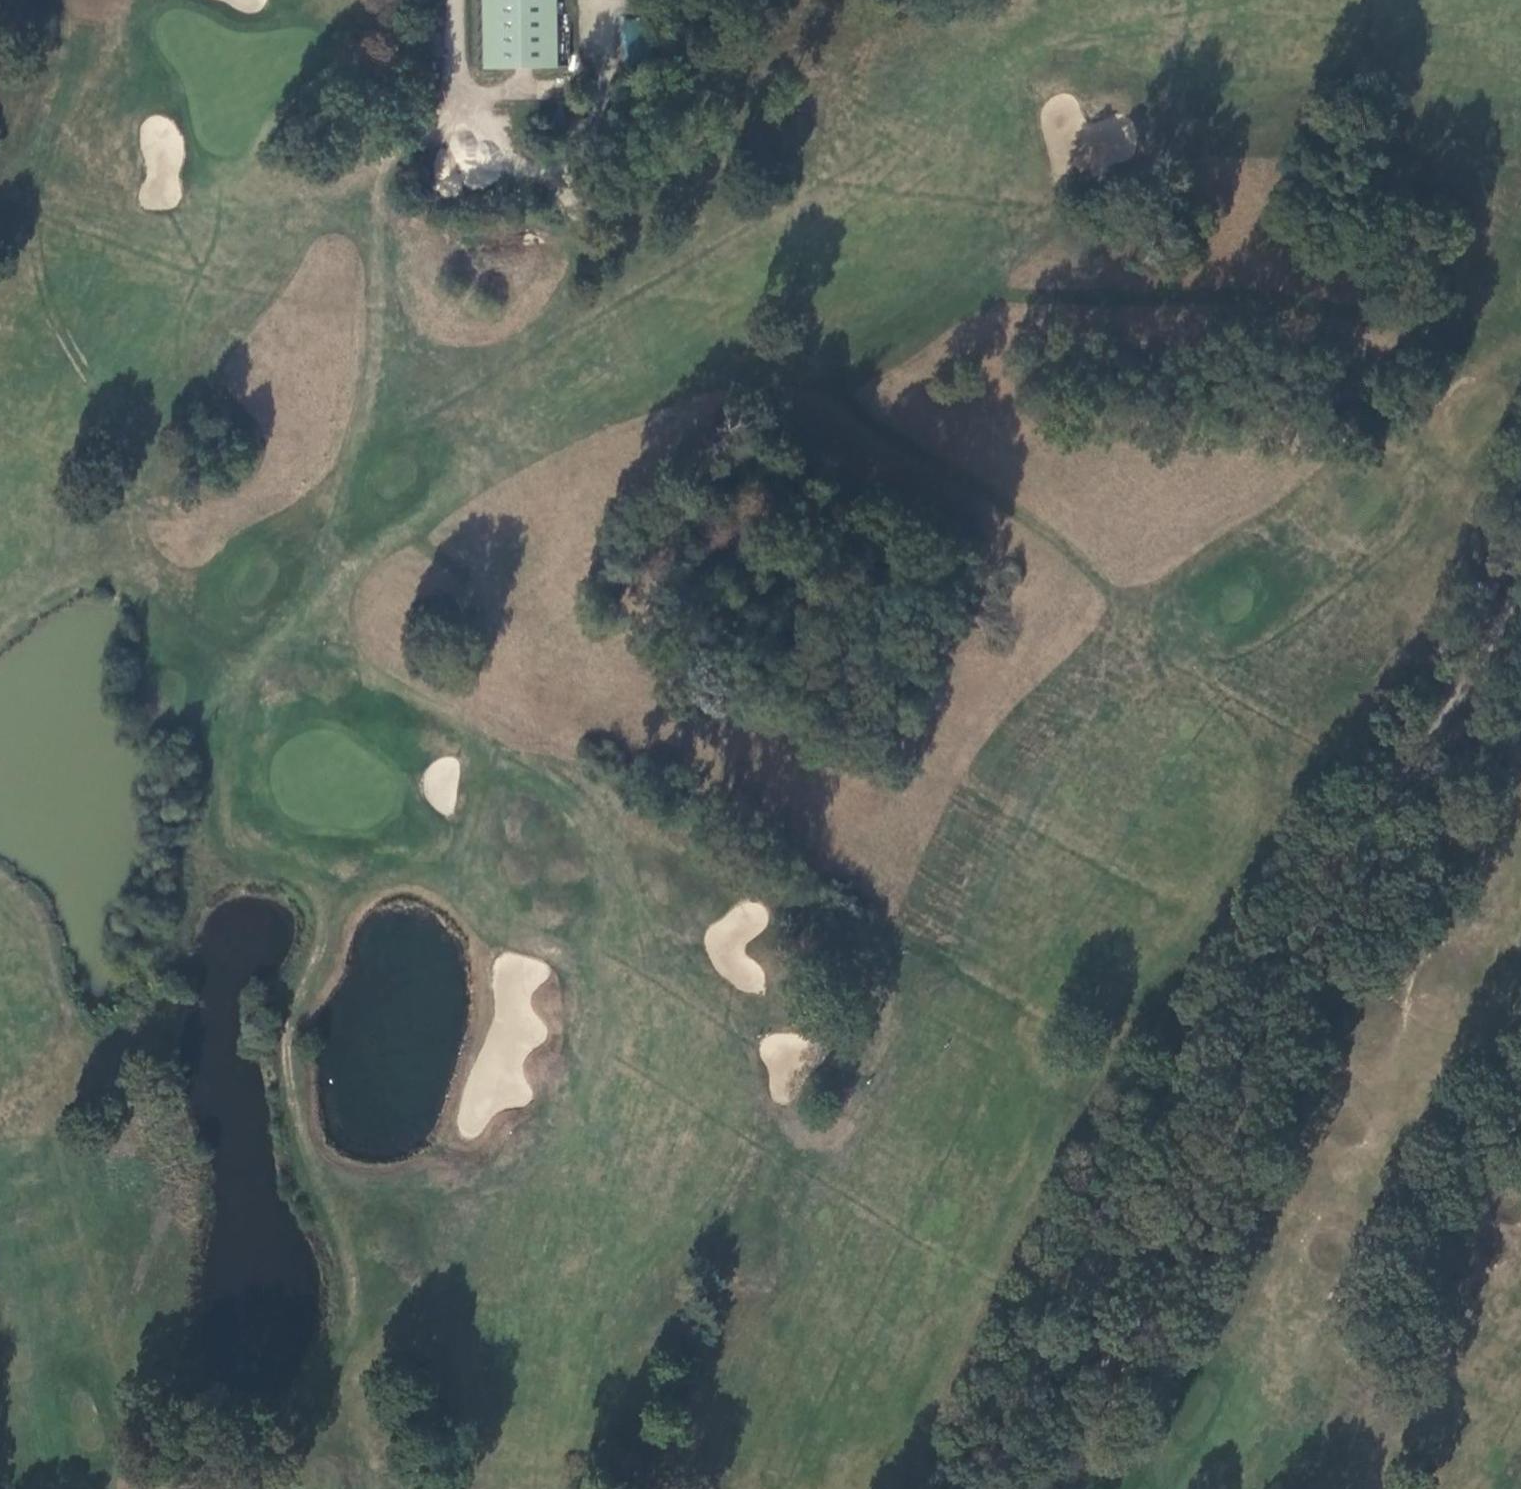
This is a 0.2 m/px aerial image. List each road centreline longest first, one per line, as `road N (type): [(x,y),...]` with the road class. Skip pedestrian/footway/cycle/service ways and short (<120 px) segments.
road 1 (track): [(1004,1488),(1520,565)]
road 2 (track): [(451,0),(451,98),(475,146)]

